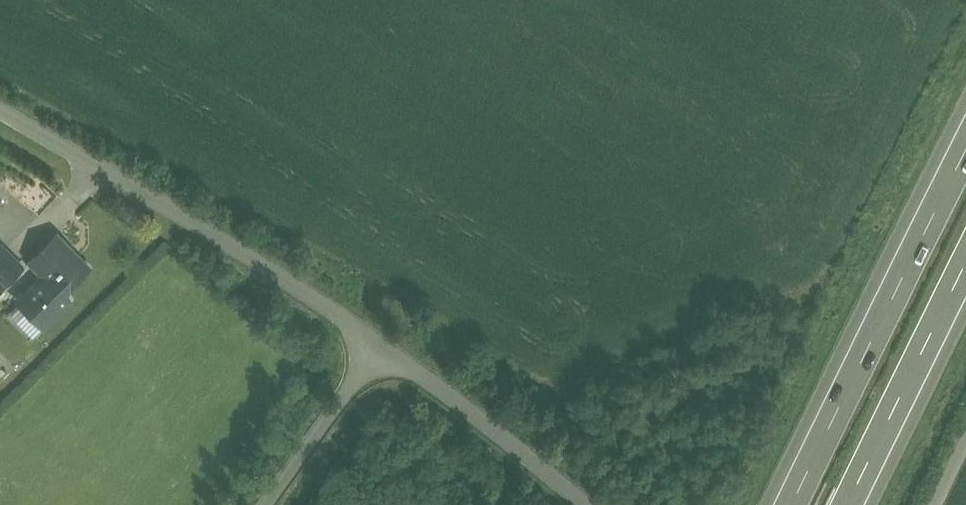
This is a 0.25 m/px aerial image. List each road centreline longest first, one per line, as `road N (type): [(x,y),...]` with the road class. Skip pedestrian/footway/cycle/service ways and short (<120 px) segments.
road 1 (unclassified): [(380,328),(292,265),(0,99)]
road 2 (motorway): [(965,128),(774,504)]
road 3 (unclassified): [(613,504),(380,328)]
road 4 (motorway): [(852,504),(965,280)]
road 5 (unclassified): [(253,504),(380,328)]

